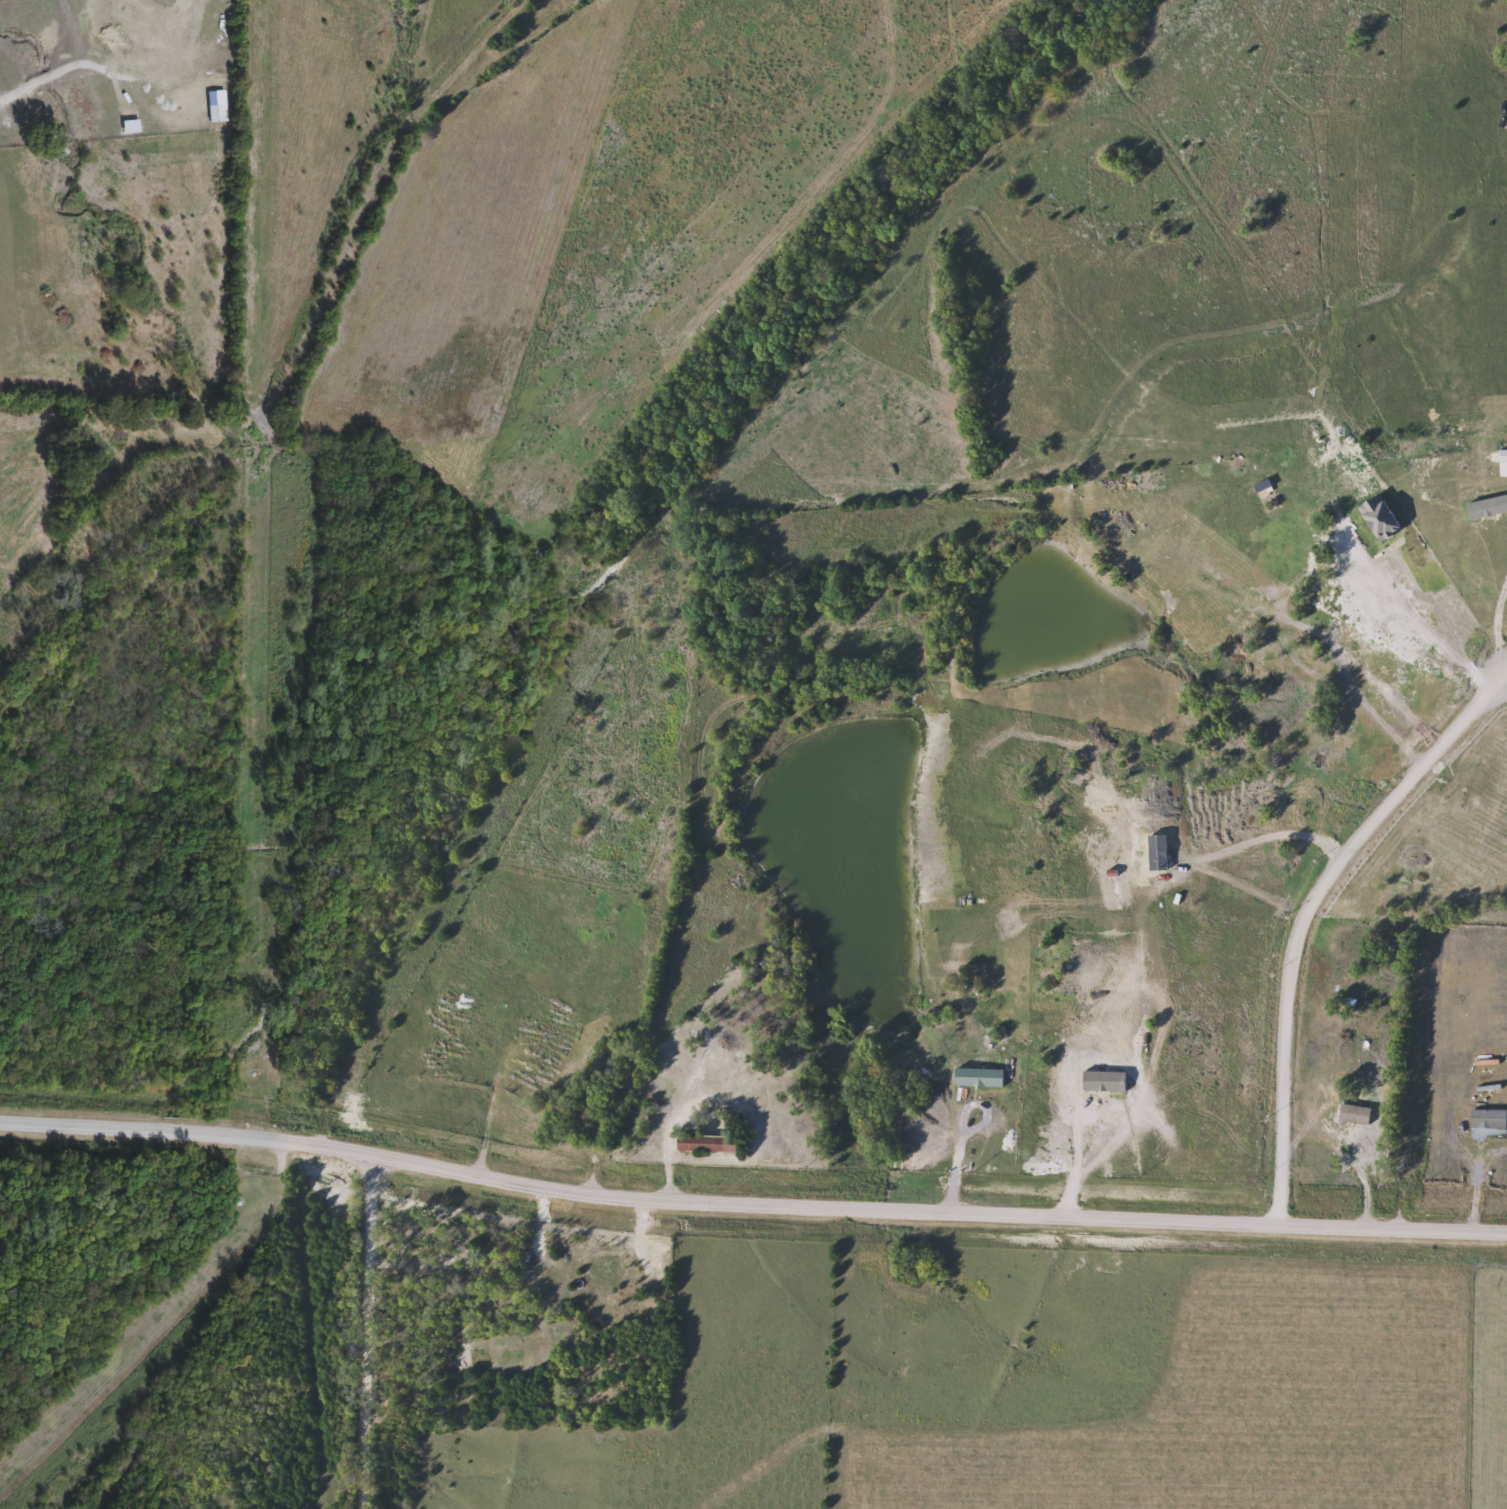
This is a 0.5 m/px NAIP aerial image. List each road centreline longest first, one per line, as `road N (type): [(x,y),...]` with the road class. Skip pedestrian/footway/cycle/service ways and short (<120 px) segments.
road 1 (tertiary): [(0,1114),(220,1132),(604,1198),(1506,1233)]
road 2 (residential): [(373,1161),(359,1508)]

